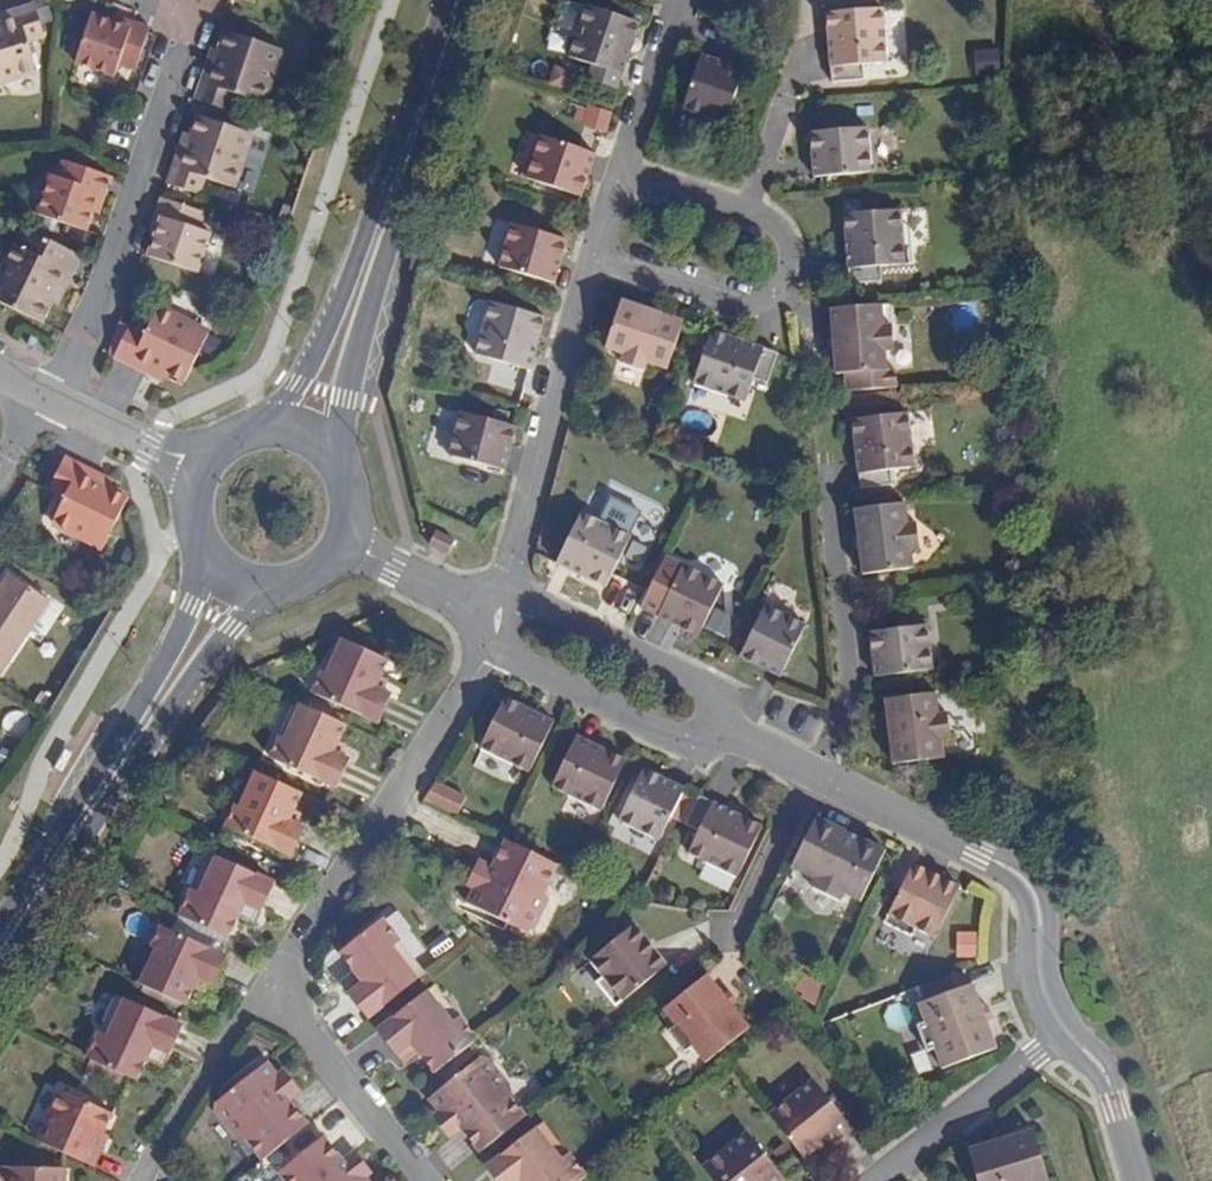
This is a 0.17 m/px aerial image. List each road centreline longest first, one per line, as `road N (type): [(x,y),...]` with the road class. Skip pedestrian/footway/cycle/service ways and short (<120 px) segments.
road 1 (secondary): [(341,462),(358,339),(470,0)]
road 2 (secondary): [(0,969),(204,660),(272,591)]
road 3 (secondary): [(447,0),(341,301),(307,372),(262,424)]
road 4 (residential): [(158,0),(193,12),(83,342),(54,402)]
road 5 (secondary): [(200,553),(193,607),(161,668),(0,922)]
road 6 (residential): [(490,648),(269,985)]
road 7 (residential): [(818,772),(1023,880),(1038,906),(1043,988),(1065,1031)]
road 8 (residential): [(592,259),(503,588)]
road 9 (residential): [(592,259),(744,310),(764,307),(789,275),(789,250),(784,231),(748,207)]
road 10 (residential): [(818,772),(845,698),(847,659),(823,488)]
road 11 (residential): [(719,727),(699,683),(503,588)]
road 12 (residential): [(269,985),(427,1180)]
road 13 (residential): [(490,648),(671,737),(719,727)]
road 14 (residential): [(1065,1031),(872,1180)]
road 15 (residential): [(269,985),(137,1180)]
road 16 (residential): [(736,934),(818,772)]
road 17 (residential): [(678,0),(620,167)]
road 18 (residential): [(1065,1031),(1111,1089),(1140,1180)]
road 19 (residential): [(348,540),(497,620)]
road 20 (residential): [(54,402),(196,468)]
road 21 (residential): [(748,207),(802,62)]
road 22 (residential): [(748,207),(620,167)]

